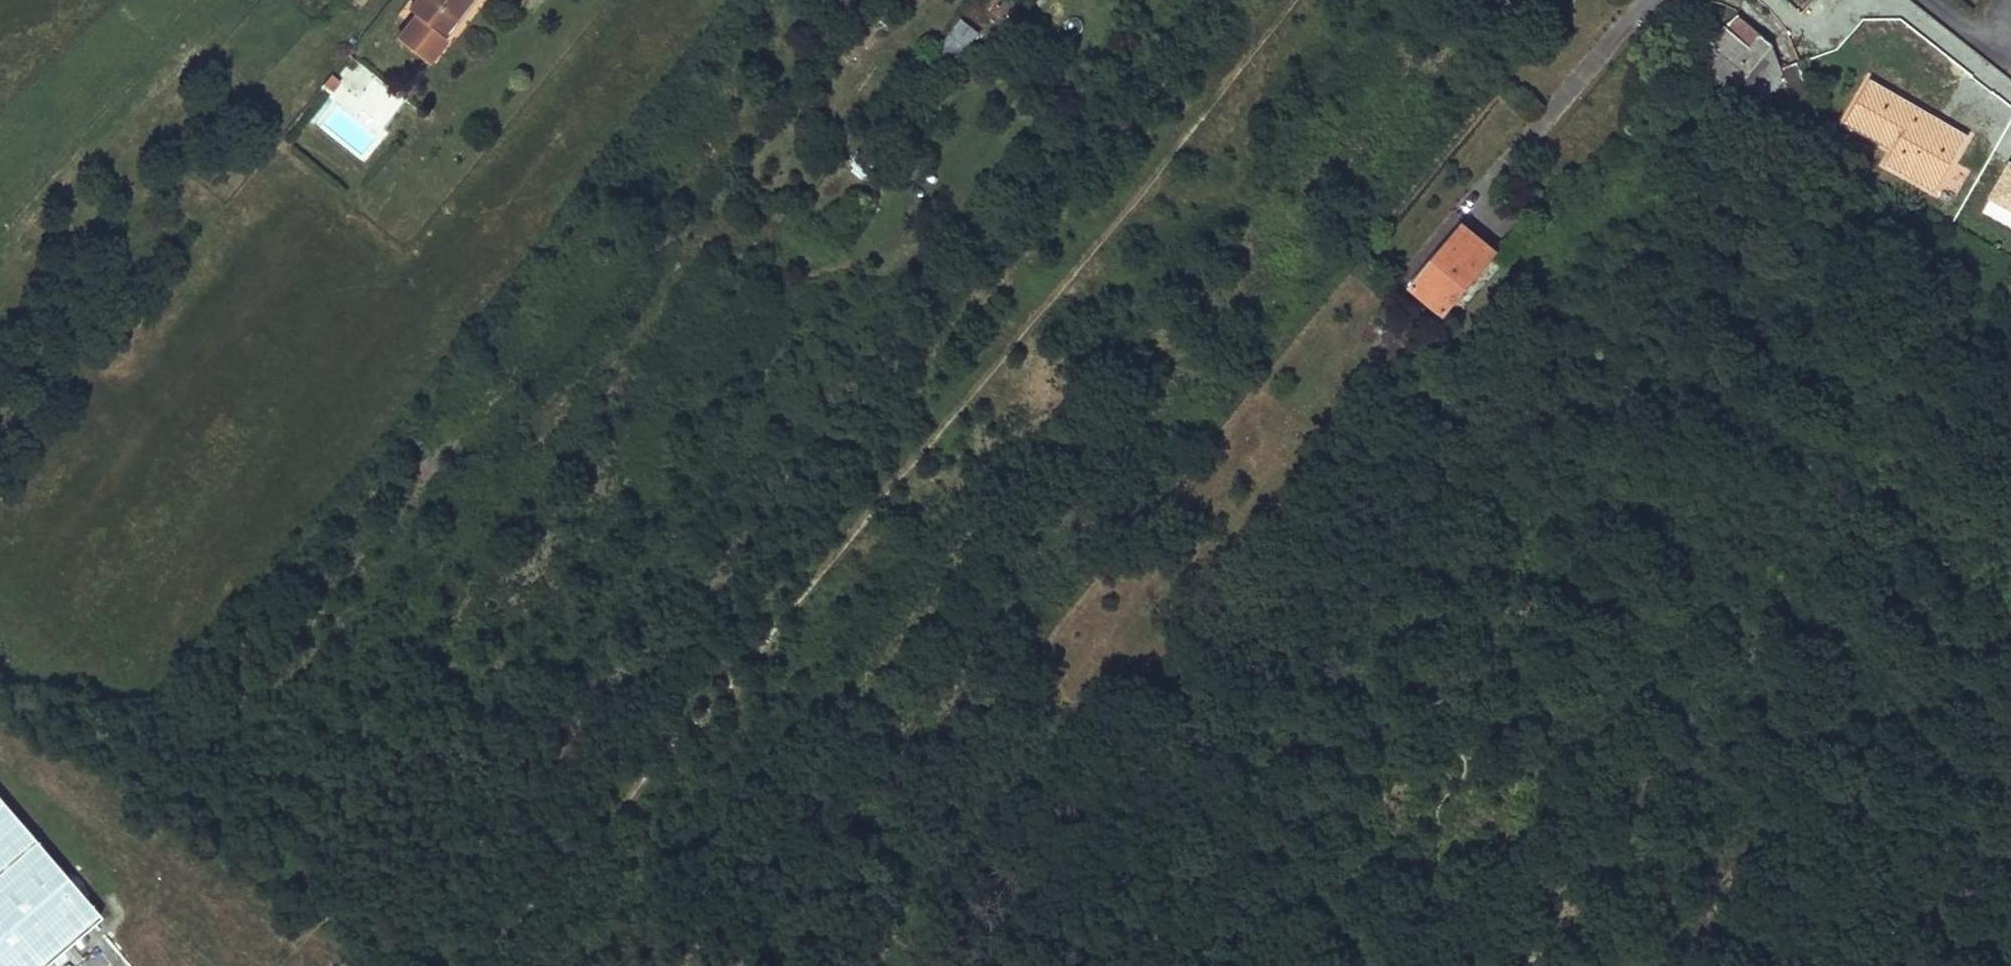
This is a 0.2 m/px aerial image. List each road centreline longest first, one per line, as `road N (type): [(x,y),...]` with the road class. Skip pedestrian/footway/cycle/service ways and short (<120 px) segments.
road 1 (residential): [(1438,226),(1638,0)]

